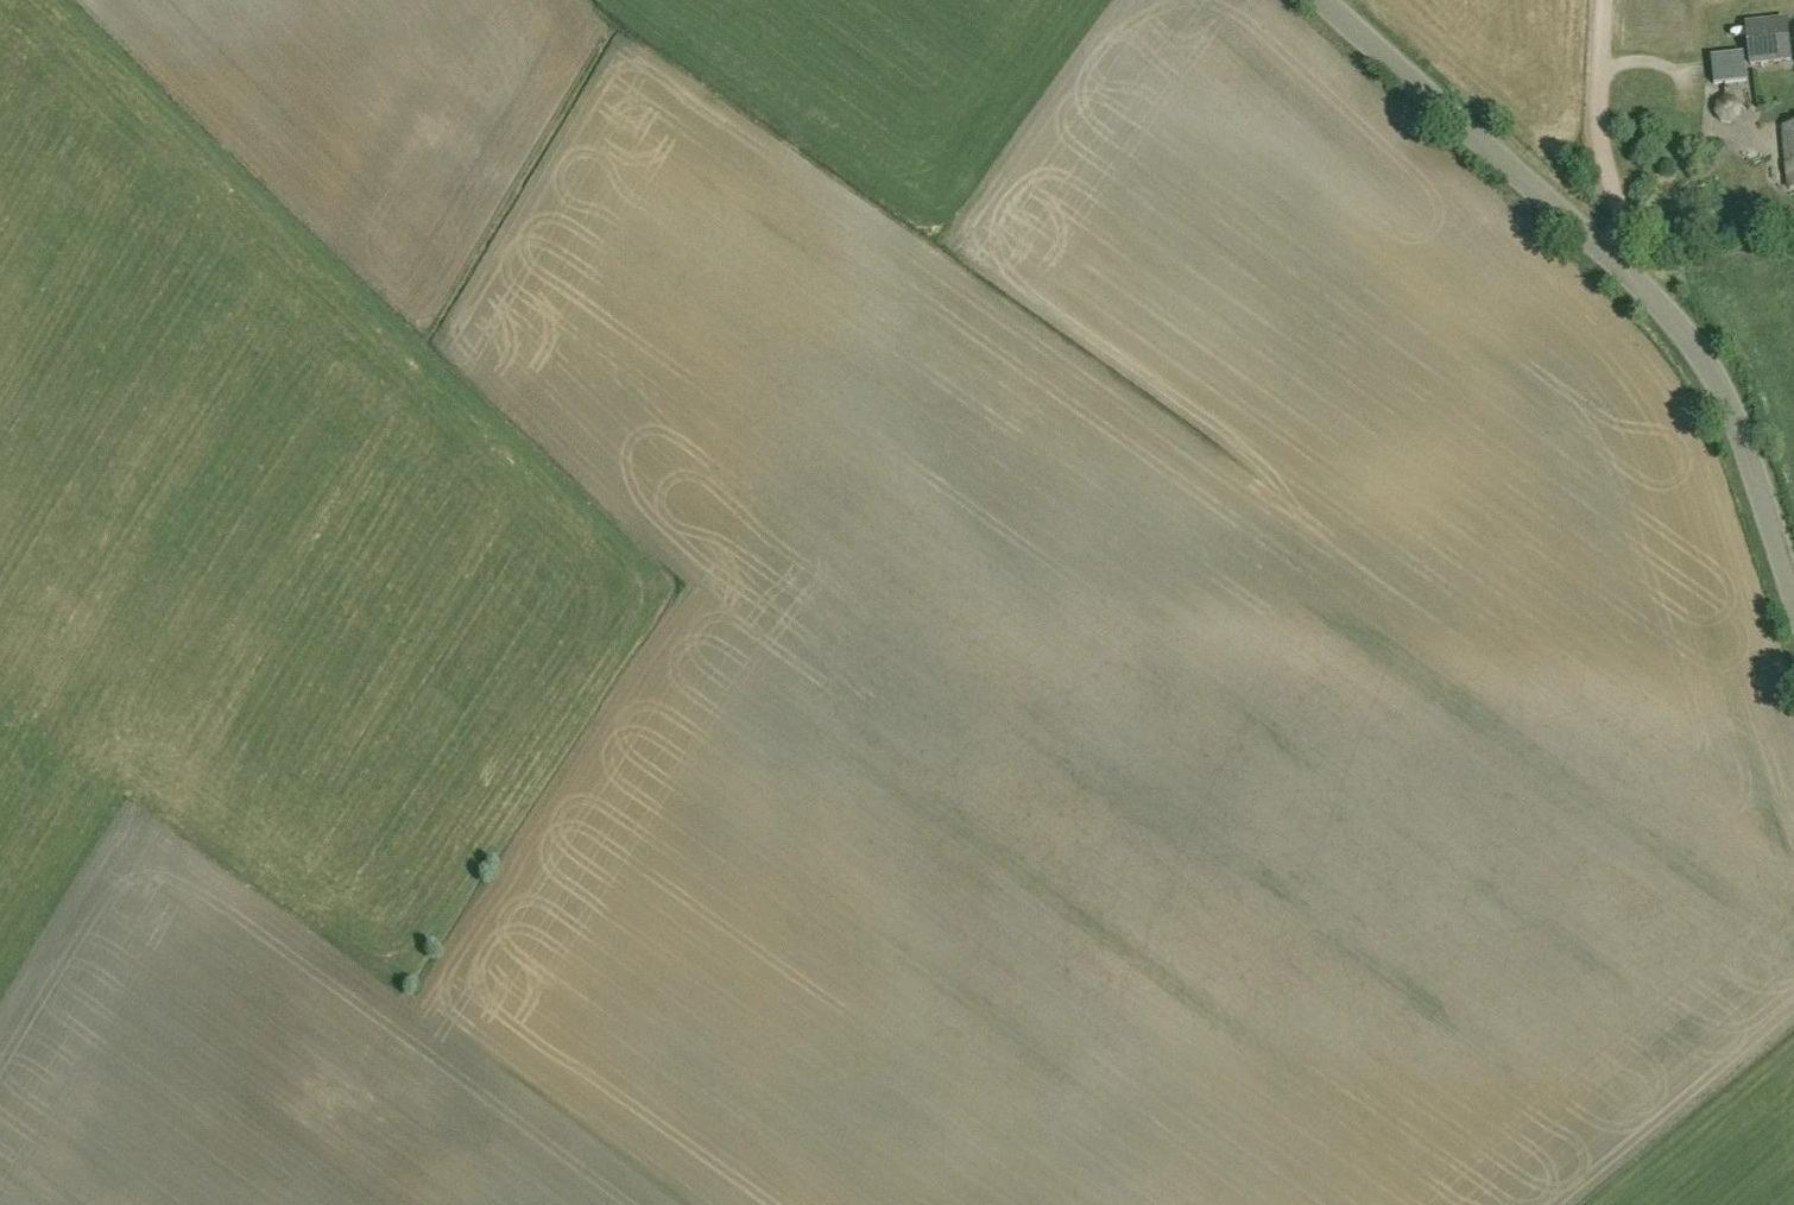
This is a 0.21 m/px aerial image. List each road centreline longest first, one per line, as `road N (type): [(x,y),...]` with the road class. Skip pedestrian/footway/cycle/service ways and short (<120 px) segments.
road 1 (tertiary): [(1793,599),(1731,407),(1697,351),(1614,261),(1320,0)]
road 2 (track): [(1605,0),(1598,129),(1630,242)]

